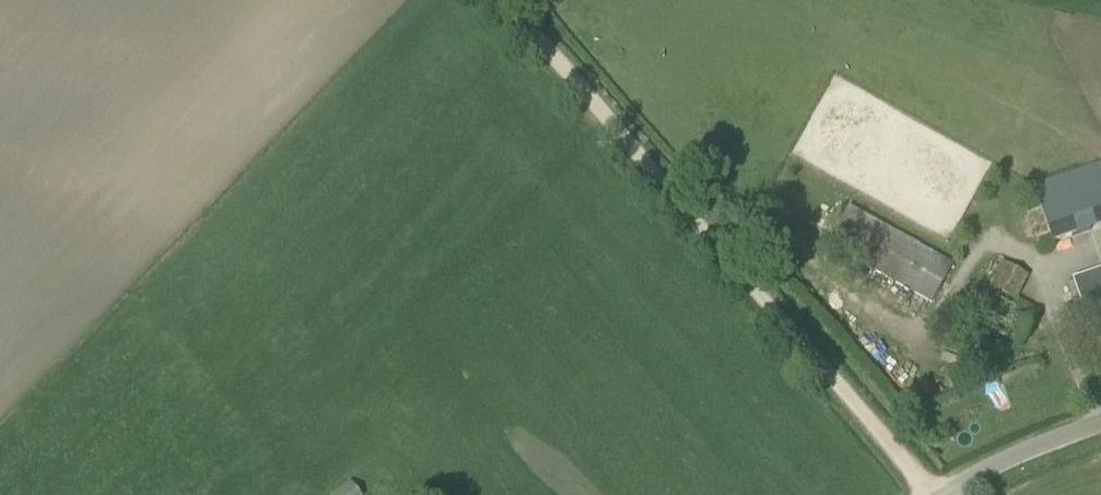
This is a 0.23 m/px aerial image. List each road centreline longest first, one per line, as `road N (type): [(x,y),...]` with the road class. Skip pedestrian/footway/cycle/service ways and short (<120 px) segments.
road 1 (track): [(938,494),(490,0)]
road 2 (unclassified): [(940,494),(1023,447),(1100,420)]

